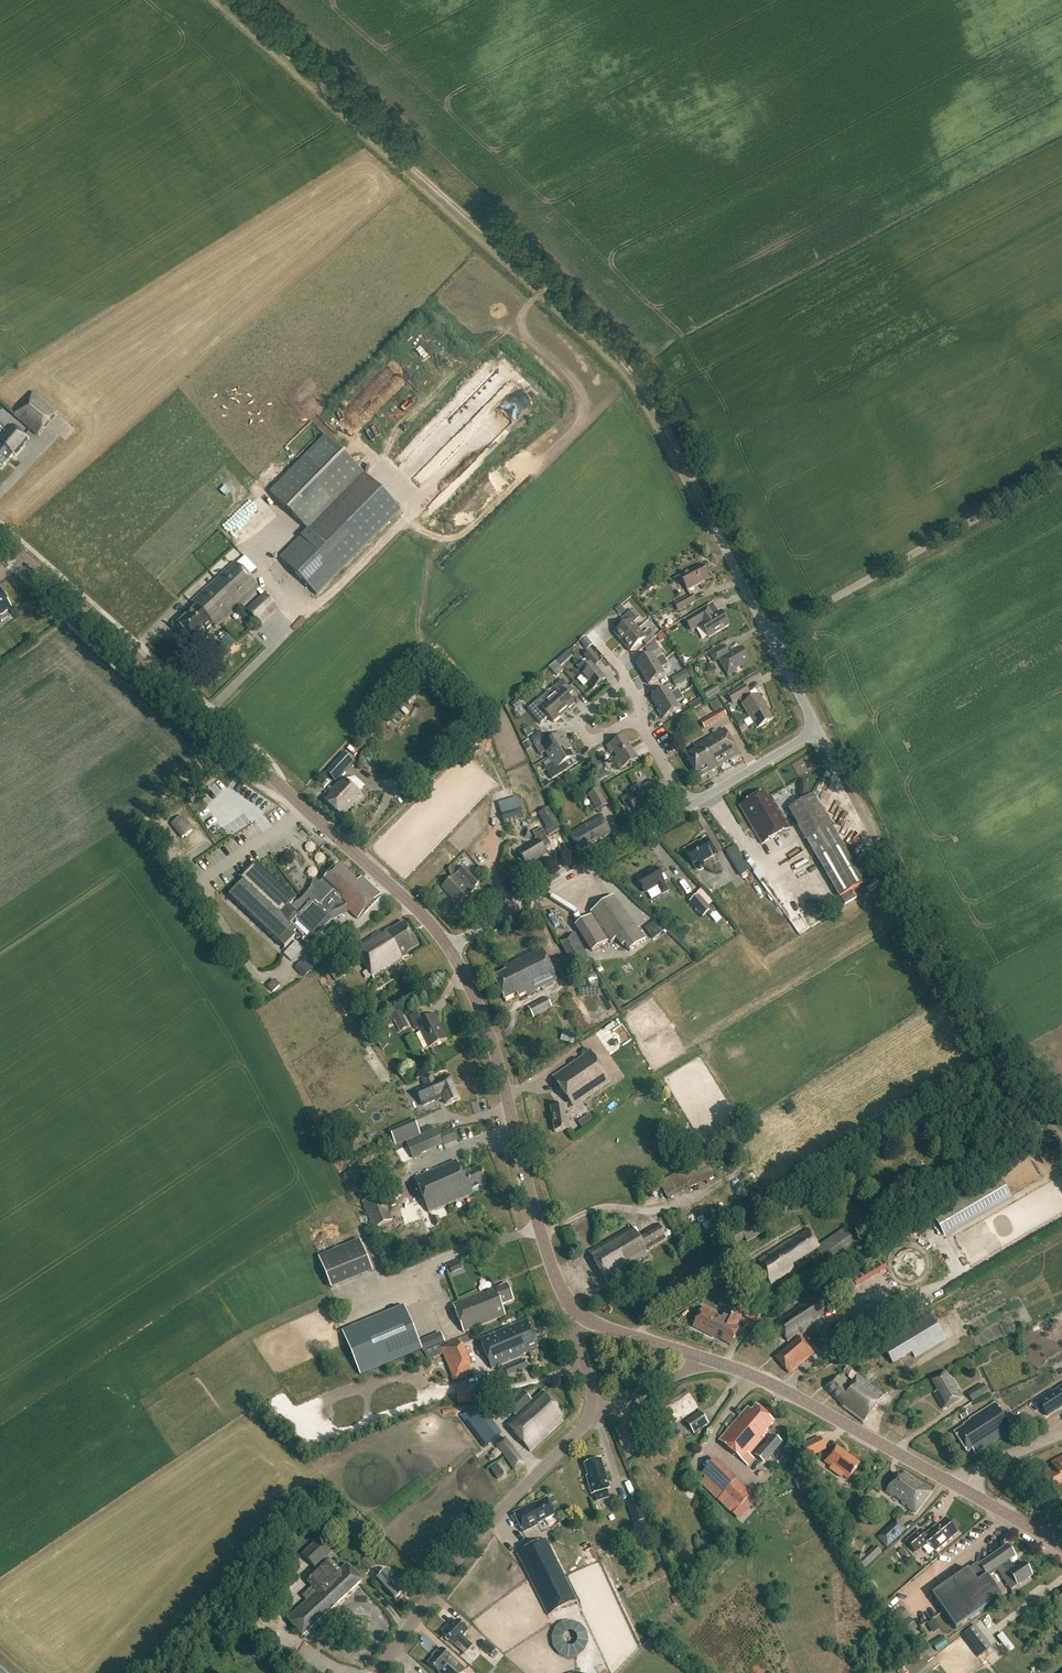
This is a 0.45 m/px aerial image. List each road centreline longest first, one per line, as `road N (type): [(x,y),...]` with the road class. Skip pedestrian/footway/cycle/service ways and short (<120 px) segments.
road 1 (track): [(714,527),(656,411),(610,351),(225,0)]
road 2 (tertiary): [(448,946),(185,700),(0,541)]
road 3 (unclassified): [(1061,1140),(971,1021),(817,731)]
road 4 (tertiary): [(580,1317),(564,1298),(497,1058),(448,946)]
road 5 (unclassified): [(769,633),(1061,470)]
road 6 (tertiary): [(379,1672),(472,1541),(591,1416)]
road 7 (tertiary): [(962,1489),(768,1381),(700,1357)]
road 8 (unclassified): [(448,946),(688,806)]
road 9 (unclassified): [(688,806),(817,731)]
road 10 (residential): [(627,683),(576,725),(589,745),(637,721)]
road 11 (tertiary): [(700,1357),(580,1317)]
road 12 (unclassified): [(591,1416),(700,1357)]

